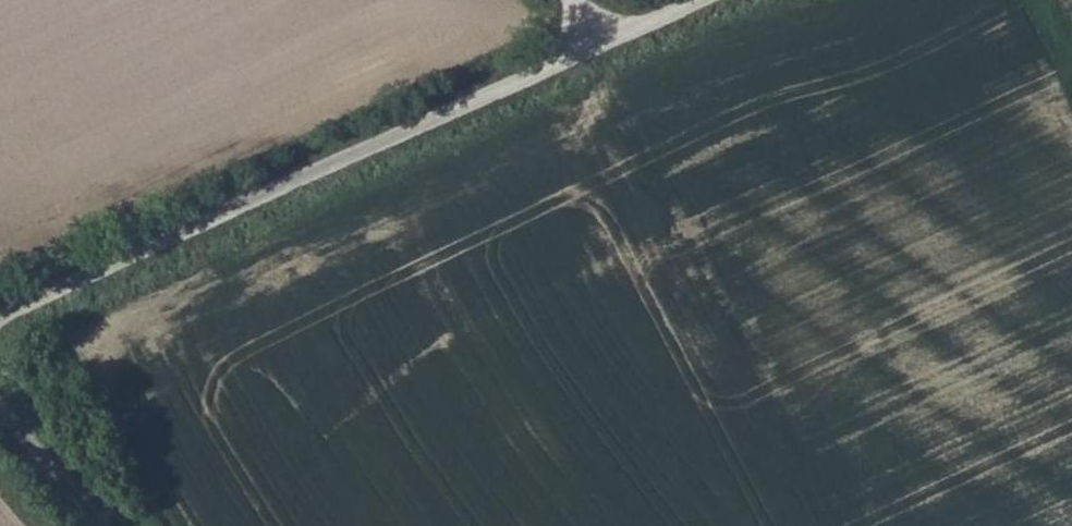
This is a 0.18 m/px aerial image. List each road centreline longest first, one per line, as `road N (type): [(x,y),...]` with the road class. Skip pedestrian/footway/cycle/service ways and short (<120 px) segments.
road 1 (track): [(590,48),(0,315)]
road 2 (track): [(0,409),(102,525)]
road 3 (track): [(700,0),(590,48)]

